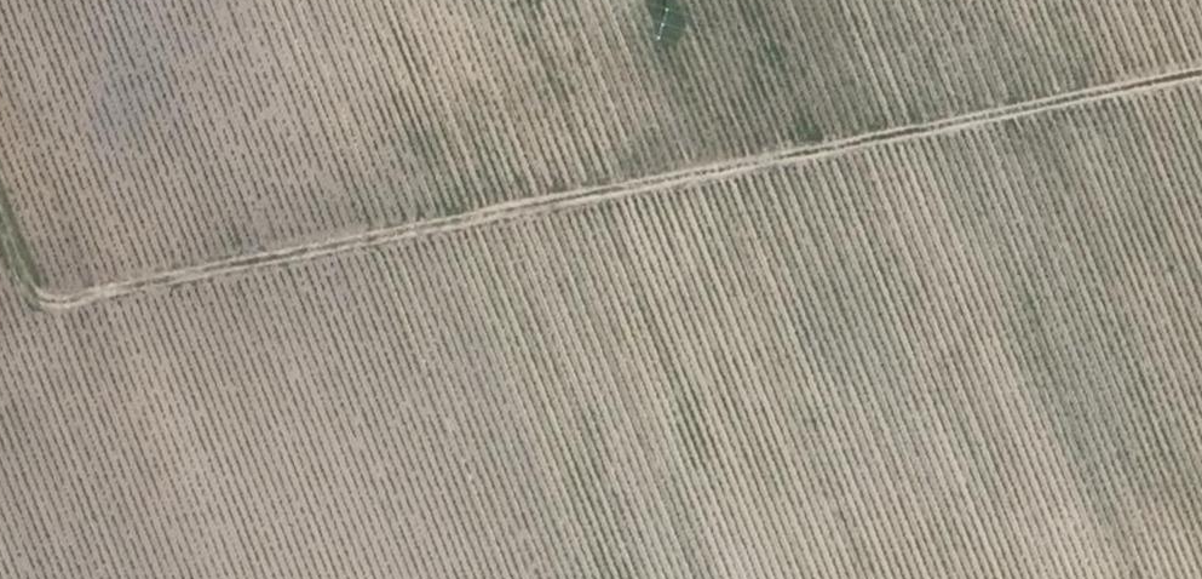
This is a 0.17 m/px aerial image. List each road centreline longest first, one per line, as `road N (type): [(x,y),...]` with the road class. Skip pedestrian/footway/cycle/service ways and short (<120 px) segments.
road 1 (track): [(0,220),(26,286),(48,303),(1201,71)]

